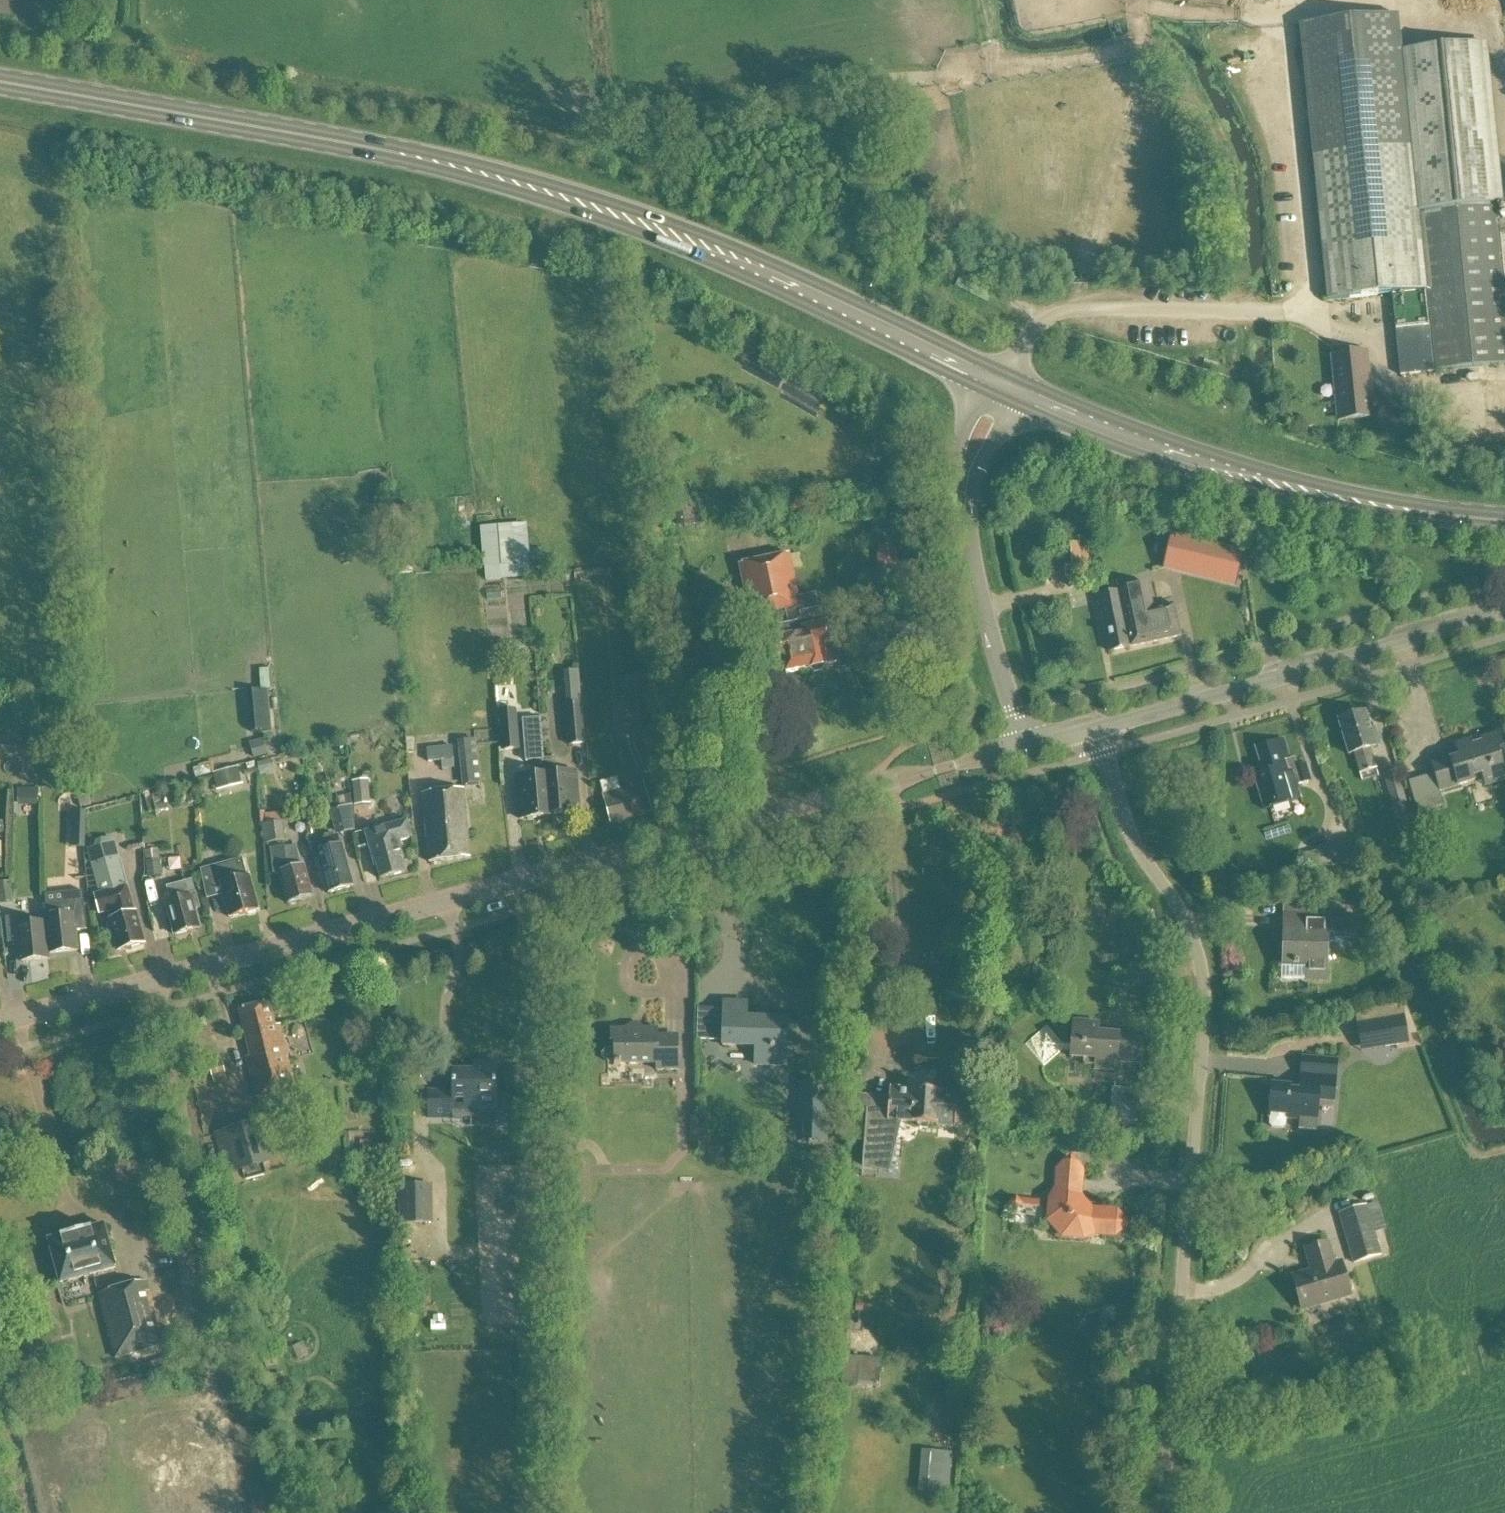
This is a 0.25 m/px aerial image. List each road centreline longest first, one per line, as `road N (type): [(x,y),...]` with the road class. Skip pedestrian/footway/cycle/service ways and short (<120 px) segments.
road 1 (unclassified): [(0,1024),(1021,748)]
road 2 (primary): [(0,83),(497,177),(747,264),(1005,388)]
road 3 (unclassified): [(1161,1512),(1204,983),(1177,905),(1137,851),(1099,728)]
road 4 (primary): [(1005,388),(1224,469),(1347,499),(1504,521)]
road 5 (residential): [(1099,728),(1504,614)]
road 6 (unclassified): [(1021,748),(969,546),(967,508),(972,448),(1005,388)]

